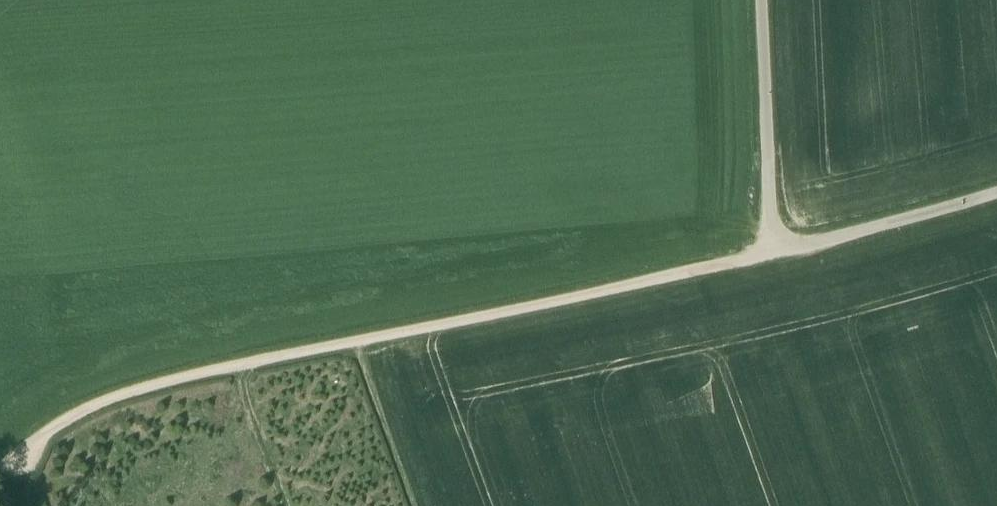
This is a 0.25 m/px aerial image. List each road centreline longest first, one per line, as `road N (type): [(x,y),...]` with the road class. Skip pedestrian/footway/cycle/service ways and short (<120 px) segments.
road 1 (track): [(353,341),(772,252)]
road 2 (track): [(0,465),(101,400),(353,341)]
road 3 (residential): [(772,252),(762,0)]
road 4 (residential): [(772,252),(996,192)]

